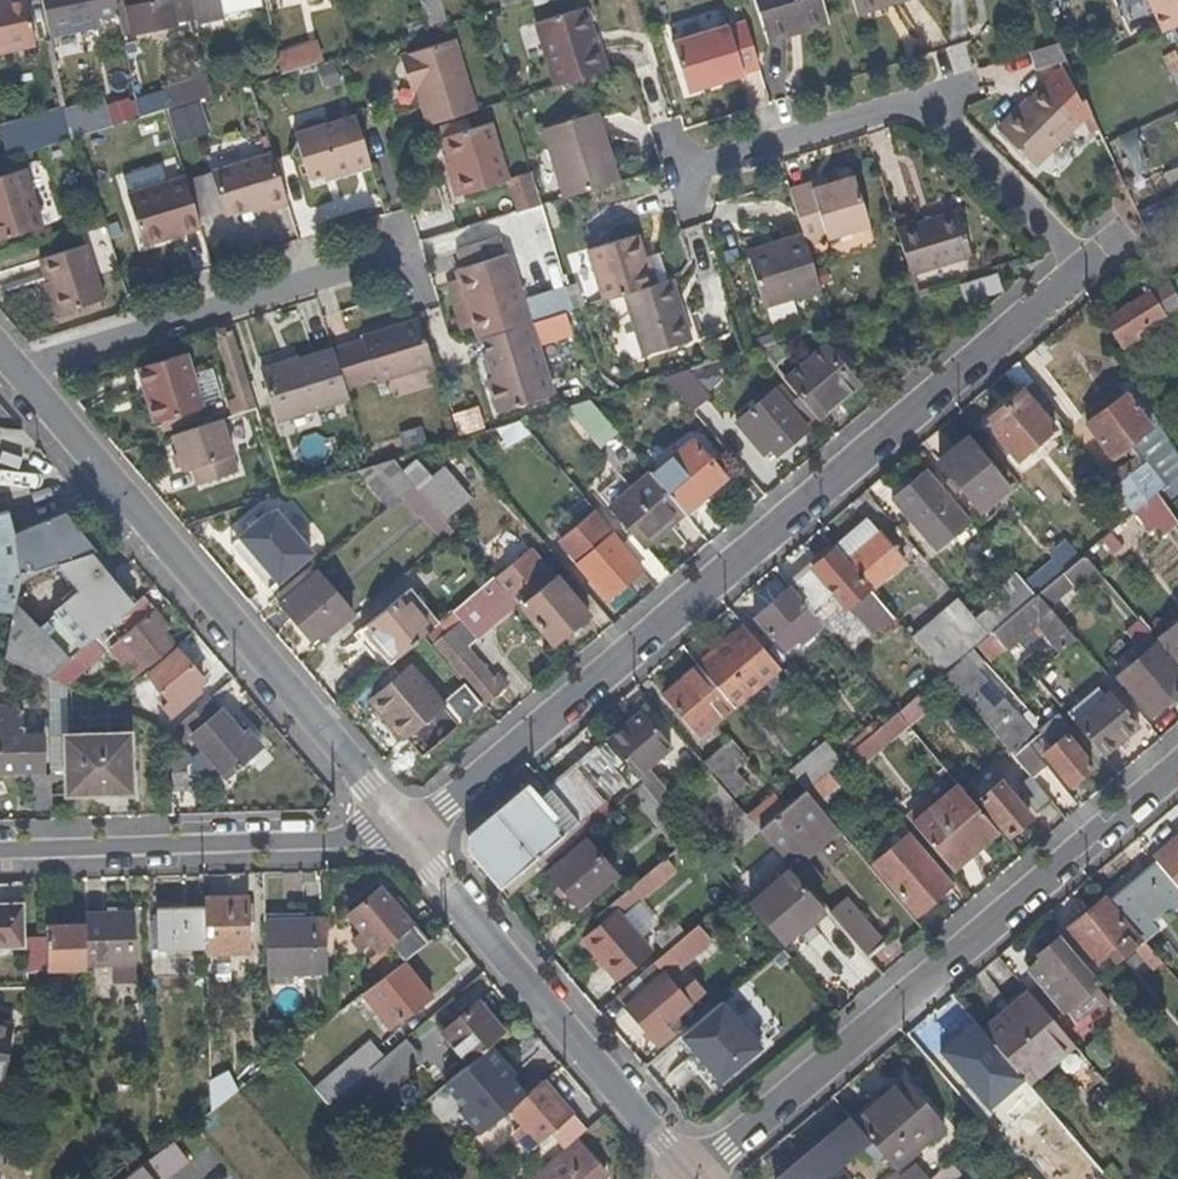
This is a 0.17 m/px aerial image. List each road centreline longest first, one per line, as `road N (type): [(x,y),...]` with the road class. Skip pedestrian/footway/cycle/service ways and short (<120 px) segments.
road 1 (residential): [(407,835),(1085,266)]
road 2 (residential): [(691,1176),(1177,762)]
road 3 (residential): [(19,379),(407,835)]
road 4 (residential): [(698,164),(912,98),(1085,266)]
road 5 (residential): [(407,835),(691,1176)]
road 6 (residential): [(0,857),(407,835)]
road 7 (residential): [(19,379),(52,360),(399,259)]

